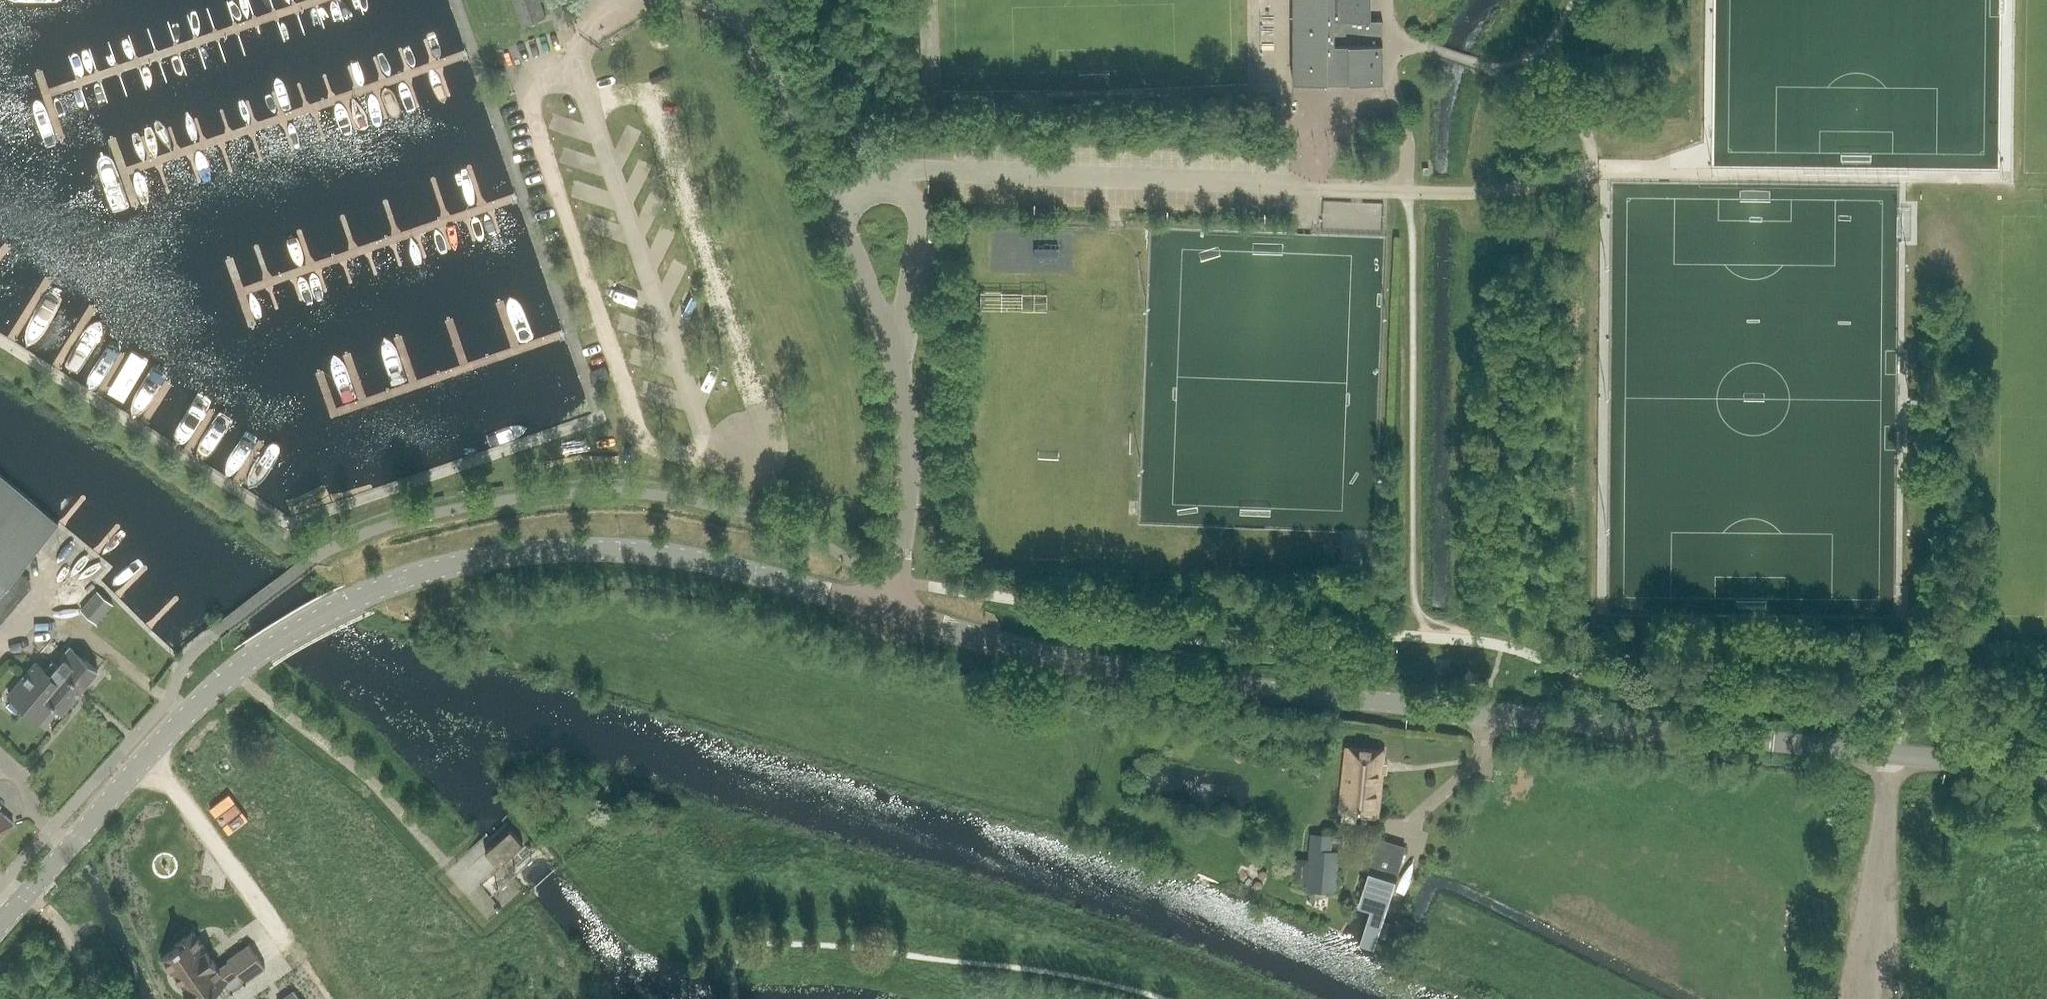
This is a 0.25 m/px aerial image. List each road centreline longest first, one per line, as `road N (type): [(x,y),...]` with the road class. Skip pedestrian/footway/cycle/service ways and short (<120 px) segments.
road 1 (tertiary): [(2046,769),(1167,678),(890,612)]
road 2 (unclassified): [(716,0),(756,32),(775,62),(898,354),(910,502),(898,581)]
road 3 (tertiary): [(890,612),(701,559),(644,552),(520,552),(348,597)]
road 4 (tertiary): [(0,927),(199,702),(348,597)]
road 5 (track): [(1894,753),(1871,997)]

